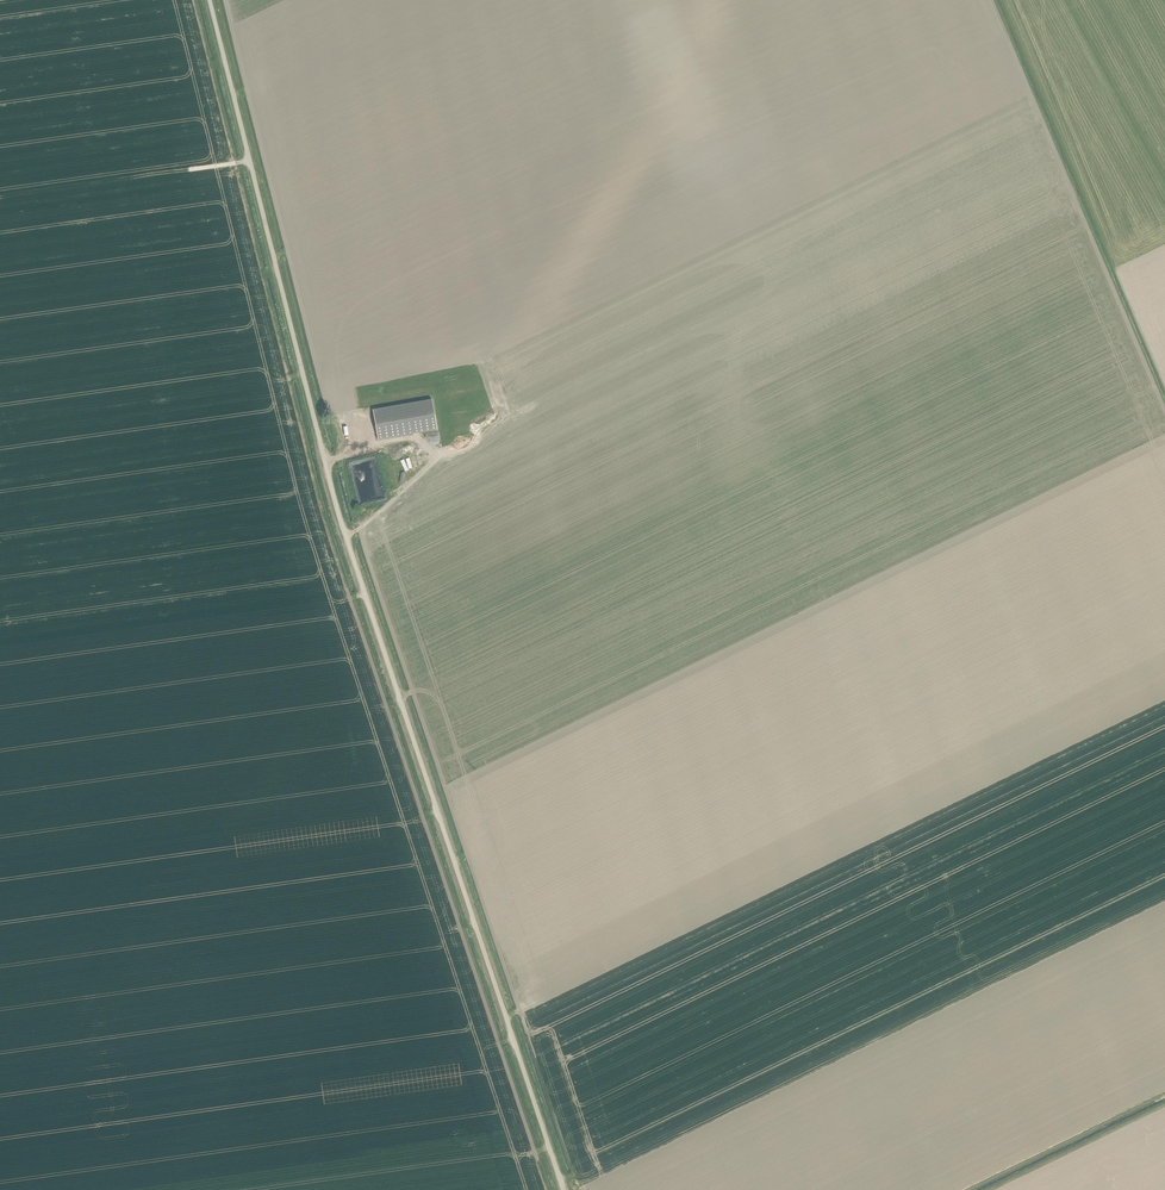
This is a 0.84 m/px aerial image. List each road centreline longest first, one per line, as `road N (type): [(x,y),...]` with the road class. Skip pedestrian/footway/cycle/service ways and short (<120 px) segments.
road 1 (unclassified): [(564,1189),(347,536),(210,0)]

